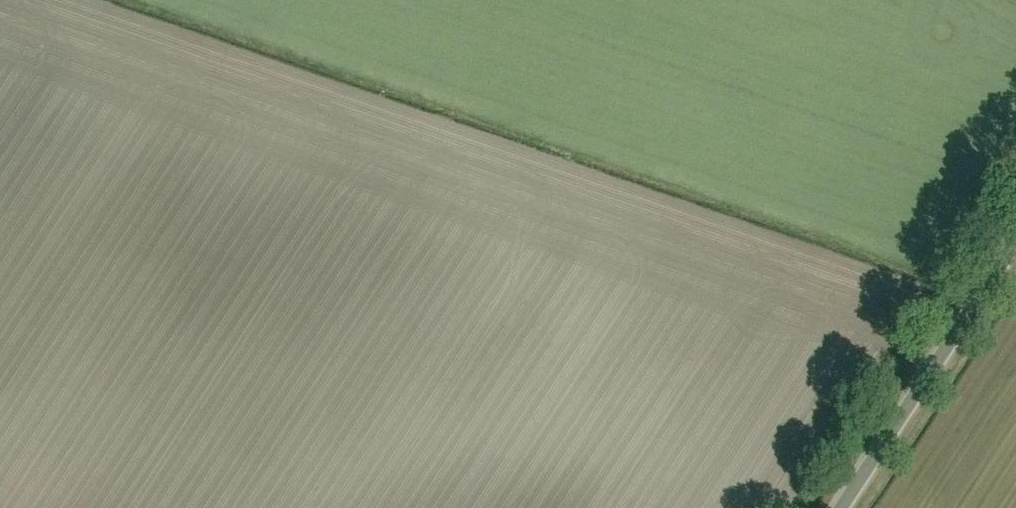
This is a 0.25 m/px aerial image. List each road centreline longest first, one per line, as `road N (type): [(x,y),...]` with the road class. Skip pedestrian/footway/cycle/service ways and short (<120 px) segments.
road 1 (unclassified): [(839,507),(1015,238)]

